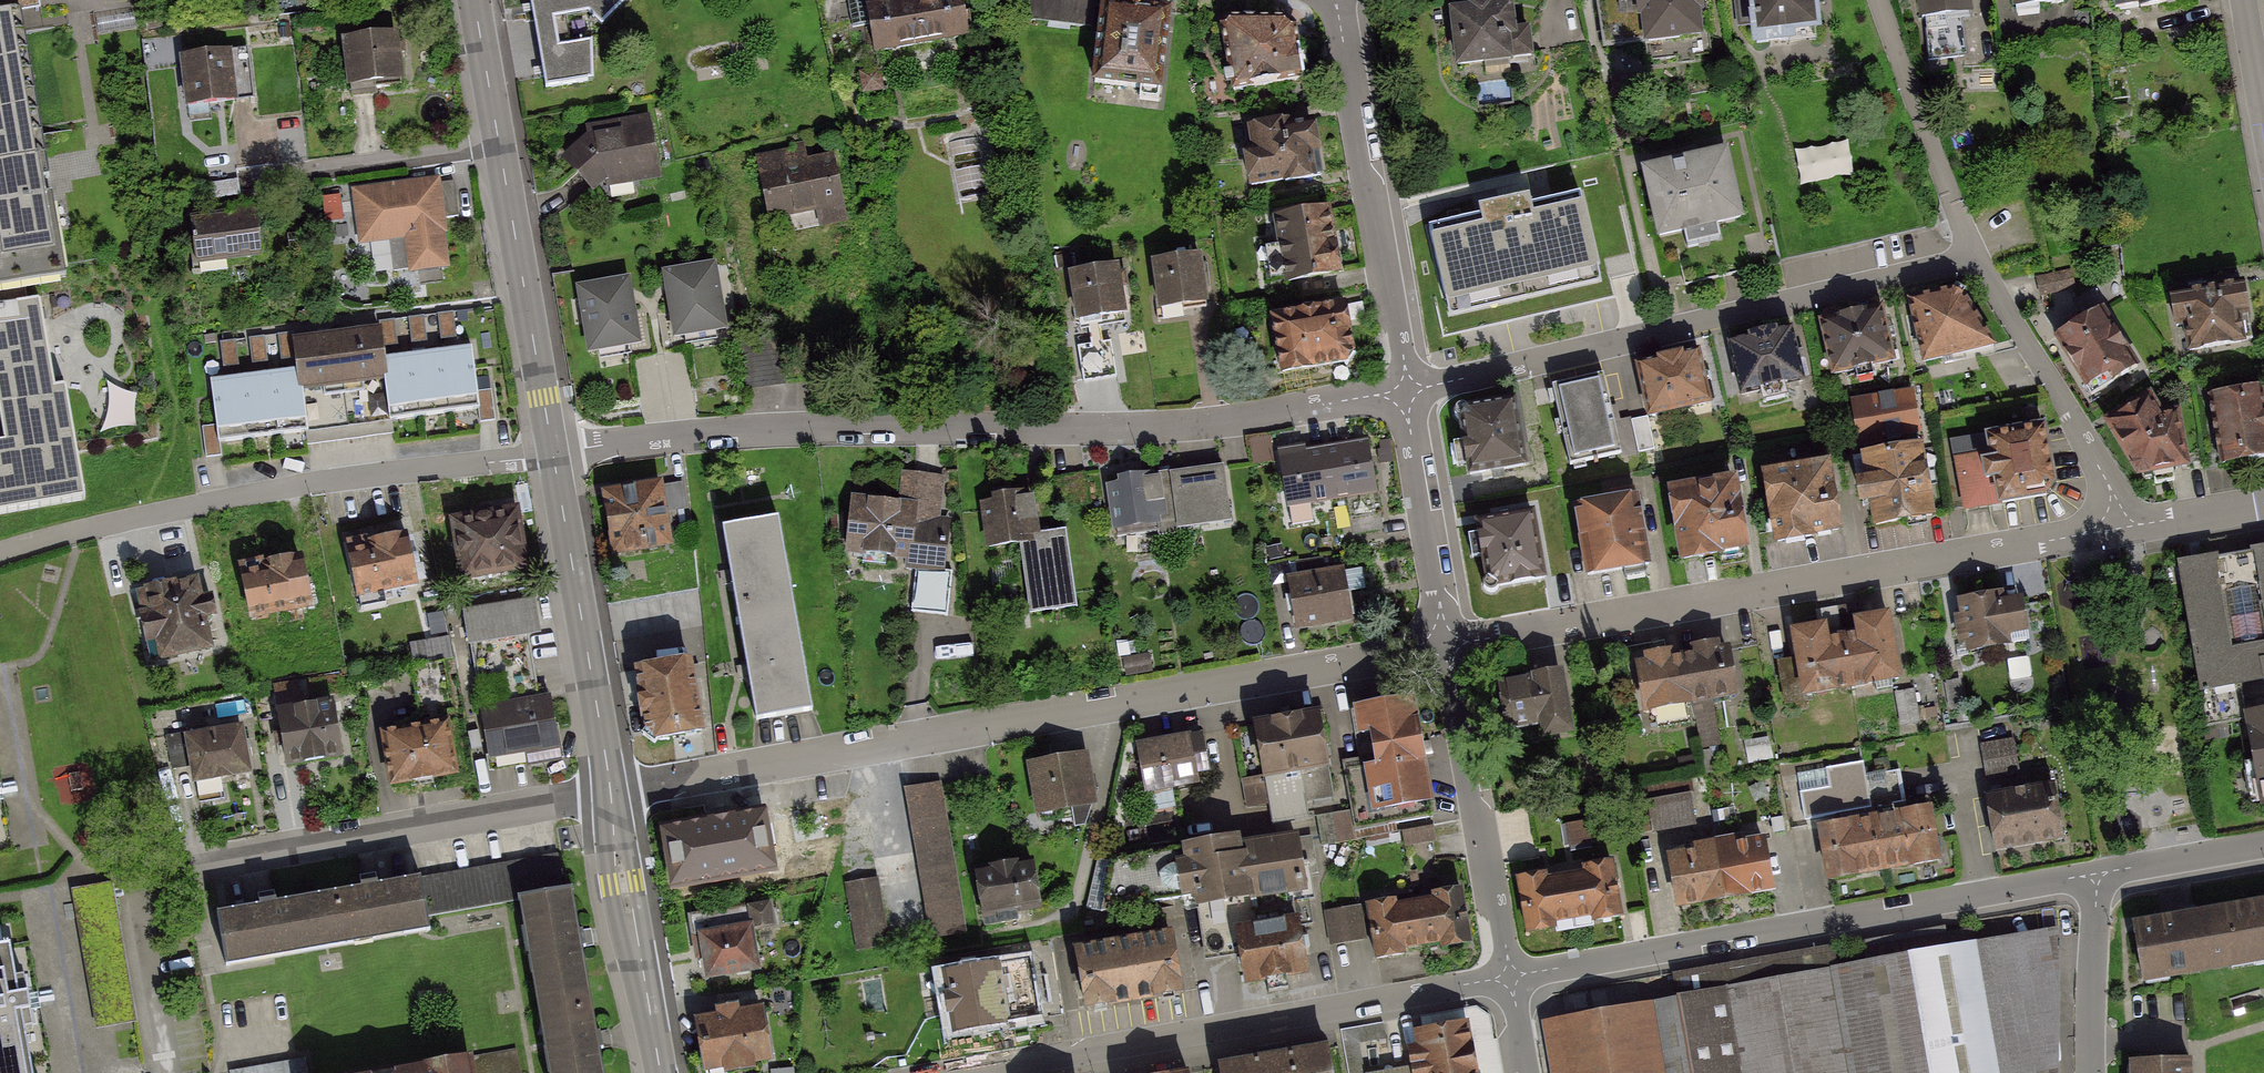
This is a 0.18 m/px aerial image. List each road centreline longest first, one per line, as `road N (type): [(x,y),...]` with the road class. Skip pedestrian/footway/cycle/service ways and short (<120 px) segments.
road 1 (residential): [(553,454),(678,436),(1160,427),(1407,389)]
road 2 (residential): [(1447,644),(613,793)]
road 3 (residential): [(2120,528),(1447,644)]
road 4 (residential): [(1511,978),(2091,877)]
road 5 (residential): [(1407,389),(1980,259)]
road 6 (residential): [(0,552),(309,482),(553,454)]
road 7 (residential): [(971,1072),(1511,978)]
road 8 (tertiary): [(474,0),(553,454)]
road 9 (residential): [(613,793),(194,865)]
road 10 (residential): [(1336,0),(1407,389)]
road 11 (tertiary): [(553,454),(613,793)]
road 12 (residential): [(1447,644),(1511,978)]
road 13 (residential): [(2120,528),(2111,489),(1980,259)]
road 14 (tertiary): [(613,793),(661,1072)]
road 15 (residential): [(1980,259),(1881,0)]
road 16 (residential): [(1407,389),(1447,644)]
road 17 (residential): [(2091,1072),(2091,877)]
road 18 (residential): [(2091,877),(2263,848)]
road 19 (residential): [(2263,503),(2120,528)]

